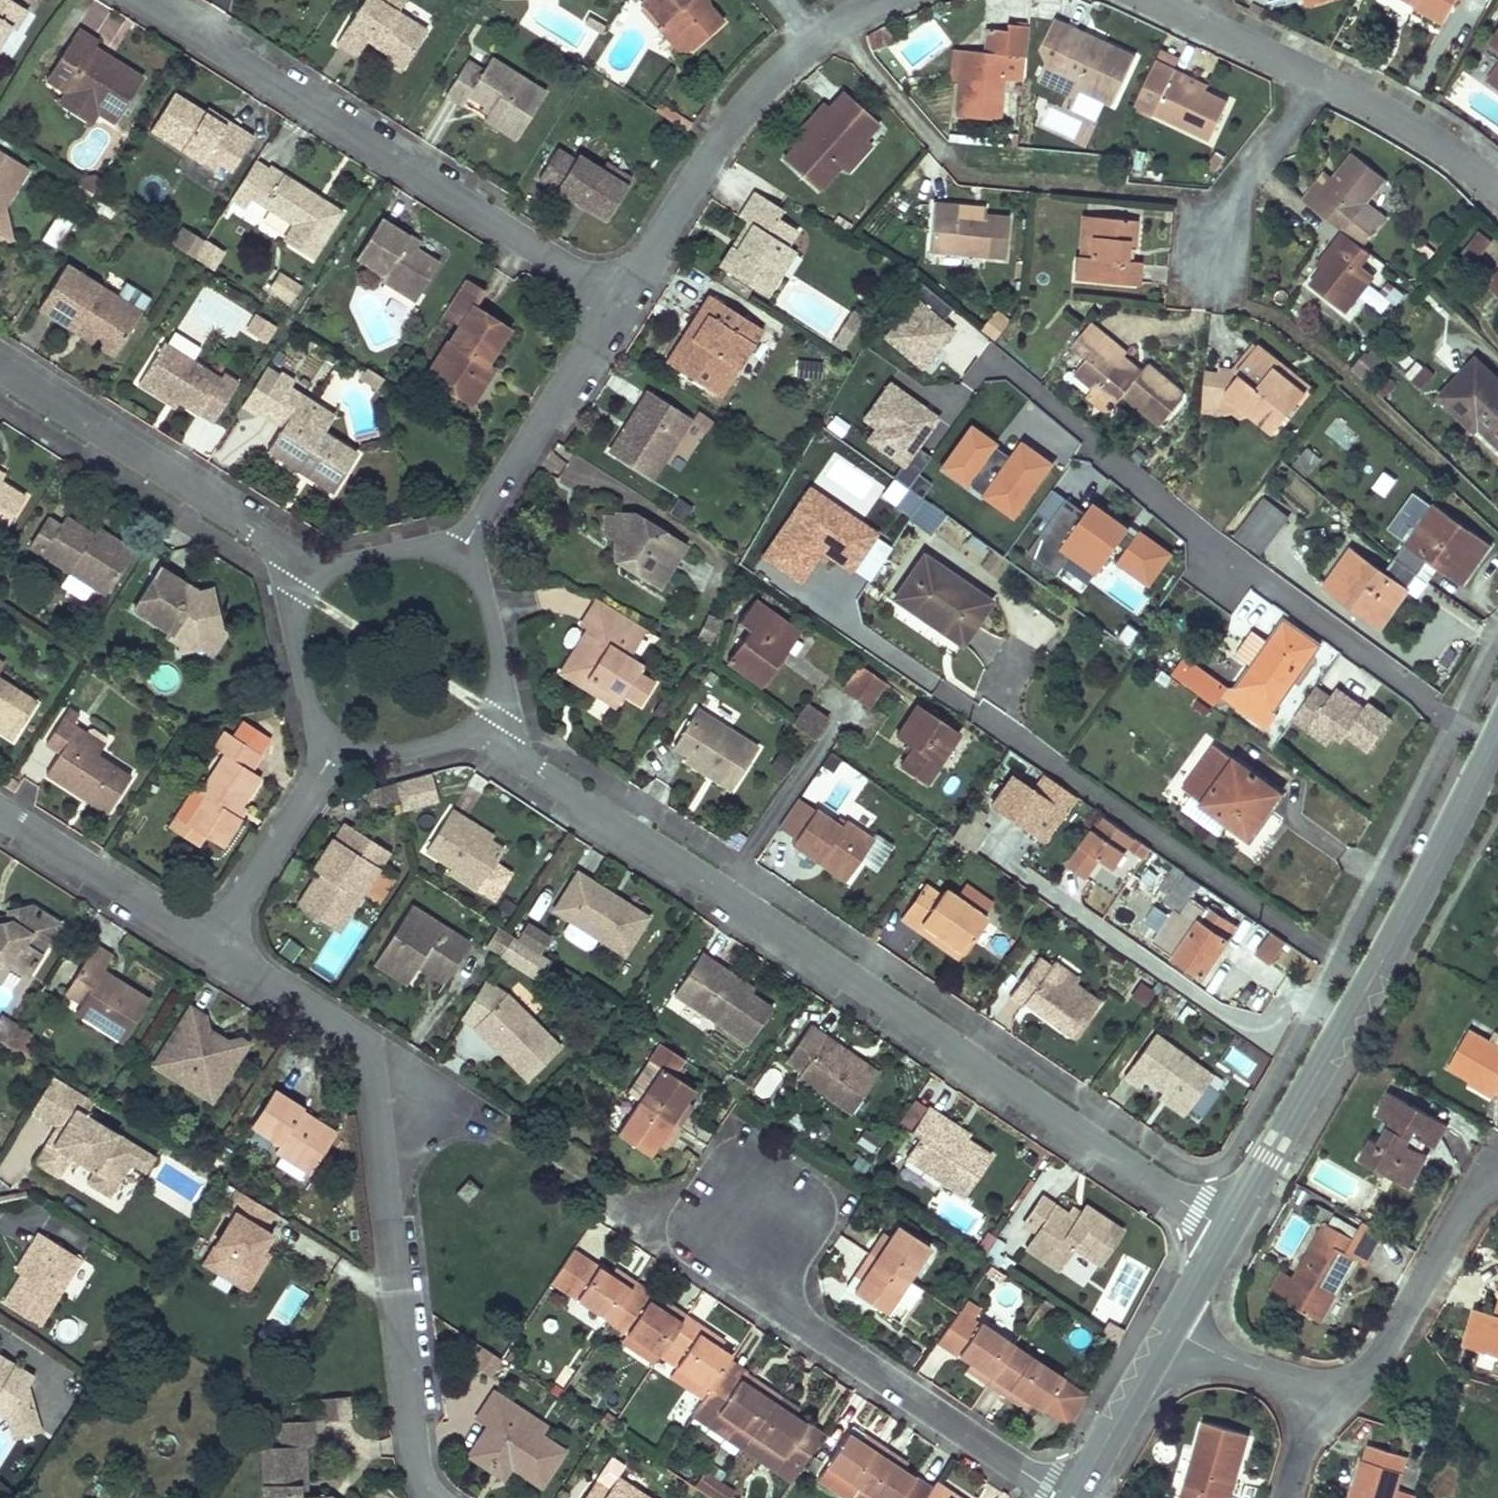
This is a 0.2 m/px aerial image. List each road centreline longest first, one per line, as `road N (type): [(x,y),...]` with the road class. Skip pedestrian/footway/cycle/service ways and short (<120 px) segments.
road 1 (residential): [(1226,1231),(469,727)]
road 2 (residential): [(215,944),(376,1045),(426,1486),(443,1497)]
road 3 (tertiary): [(1226,1231),(1365,995),(1497,738)]
road 4 (residential): [(155,0),(622,293)]
road 5 (residential): [(778,1204),(738,1265),(1065,1497)]
road 6 (residential): [(320,580),(0,358)]
road 7 (residential): [(622,293),(750,91),(812,37)]
road 8 (residential): [(453,563),(622,293)]
road 9 (residential): [(1332,1392),(1384,1343),(1481,1180),(1497,1176)]
road 10 (residential): [(1311,70),(1219,193),(1210,296)]
road 11 (residential): [(0,814),(215,944)]
road 12 (residential): [(341,740),(215,944)]
road 13 (residential): [(1497,179),(1453,138),(1311,70)]
road 14 (tertiary): [(1072,1497),(1170,1330)]
road 15 (residential): [(469,727),(496,685),(501,639),(486,595),(453,563)]
road 16 (residential): [(320,580),(296,621),(294,675),(304,700),(341,740)]
road 17 (residential): [(1170,1330),(1257,1371),(1332,1392)]
road 18 (residential): [(453,563),(420,549),(383,547),(348,558),(320,580)]
road 19 (residential): [(341,740),(366,751),(421,753),(469,727)]
road 20 (residential): [(1311,70),(1189,9)]

